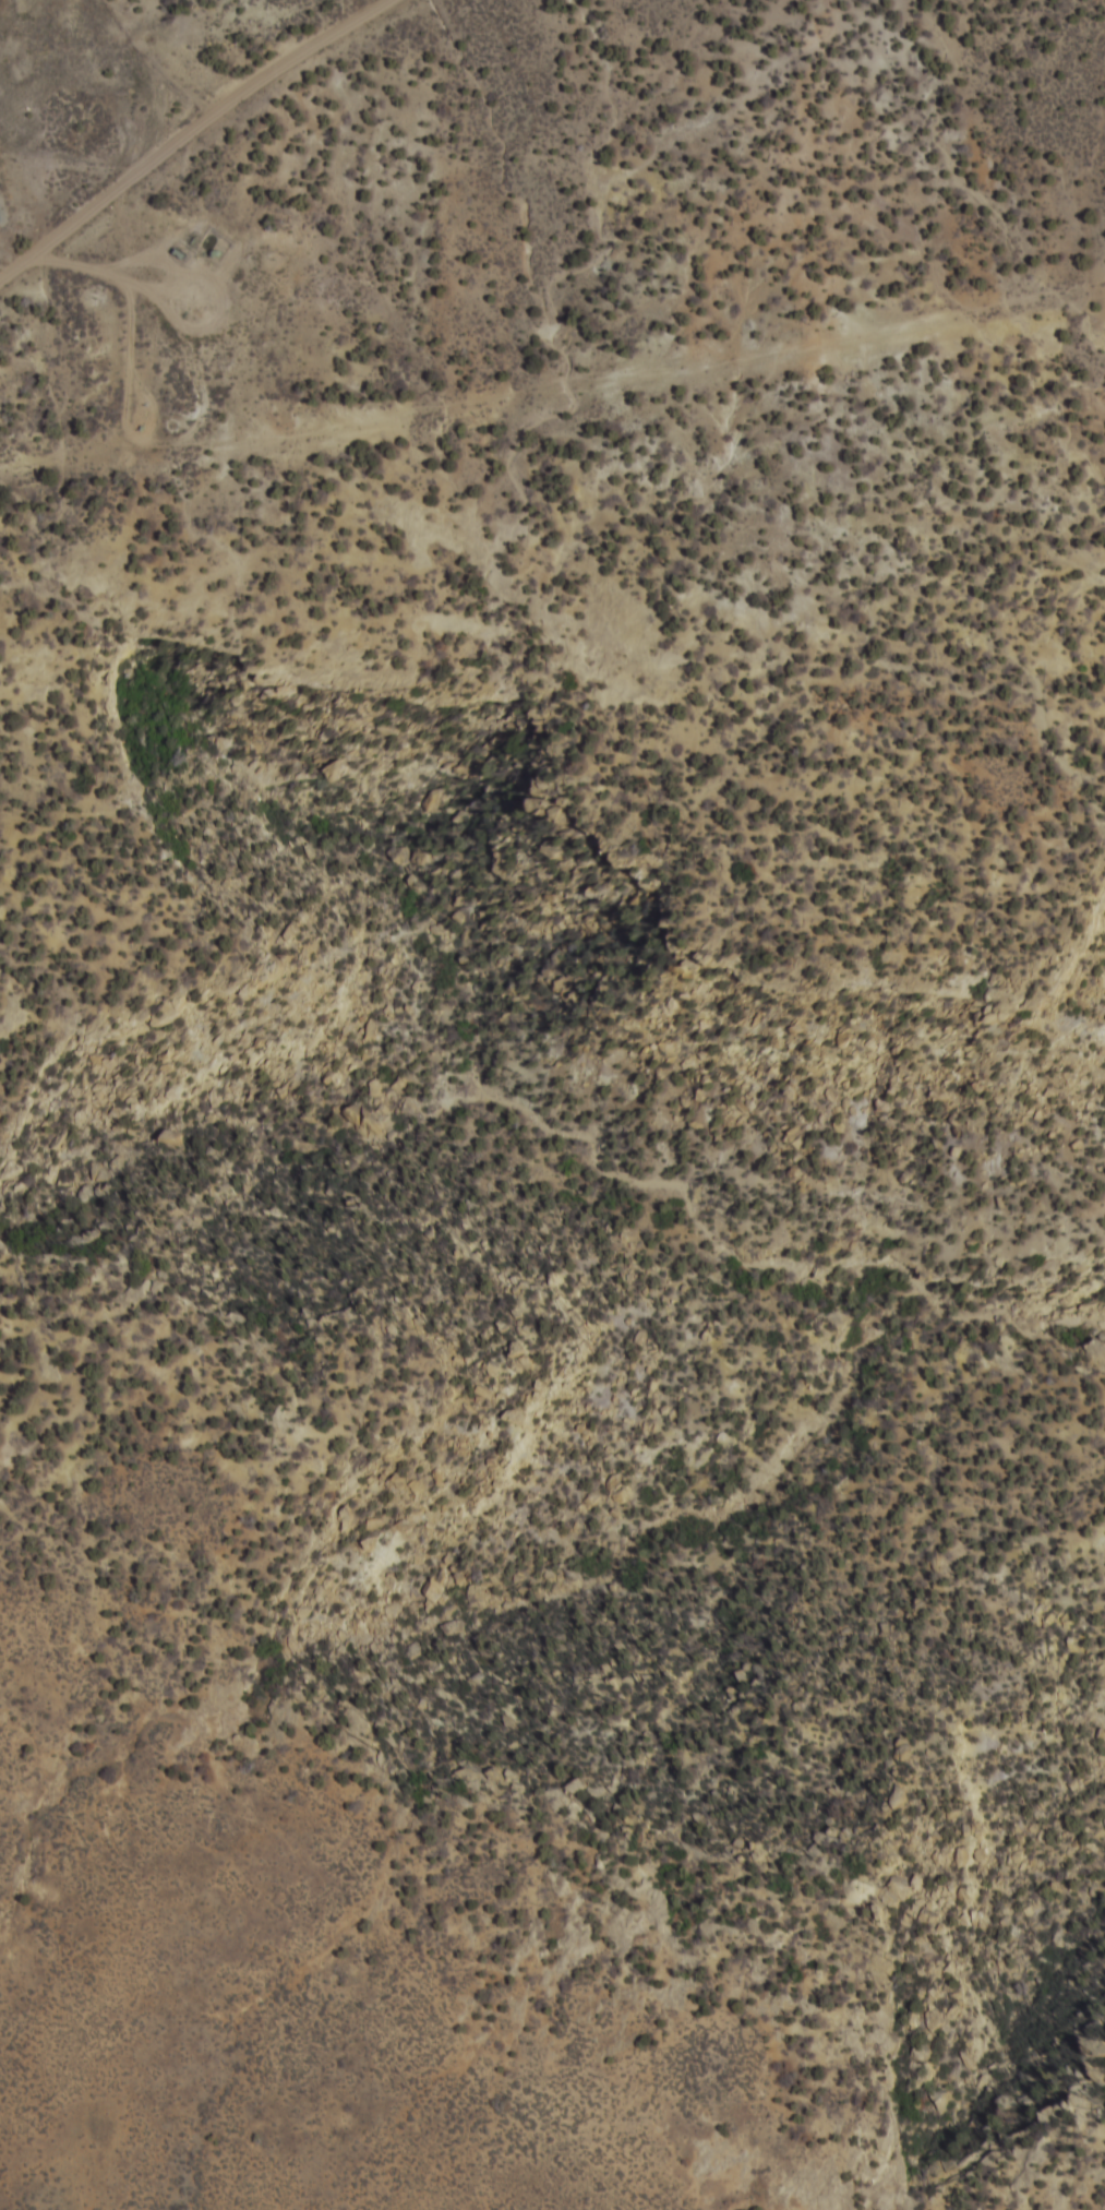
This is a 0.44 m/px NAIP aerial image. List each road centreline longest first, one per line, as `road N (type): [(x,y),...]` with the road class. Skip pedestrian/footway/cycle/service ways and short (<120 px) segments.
road 1 (residential): [(0,265),(49,227),(142,110),(287,0)]

